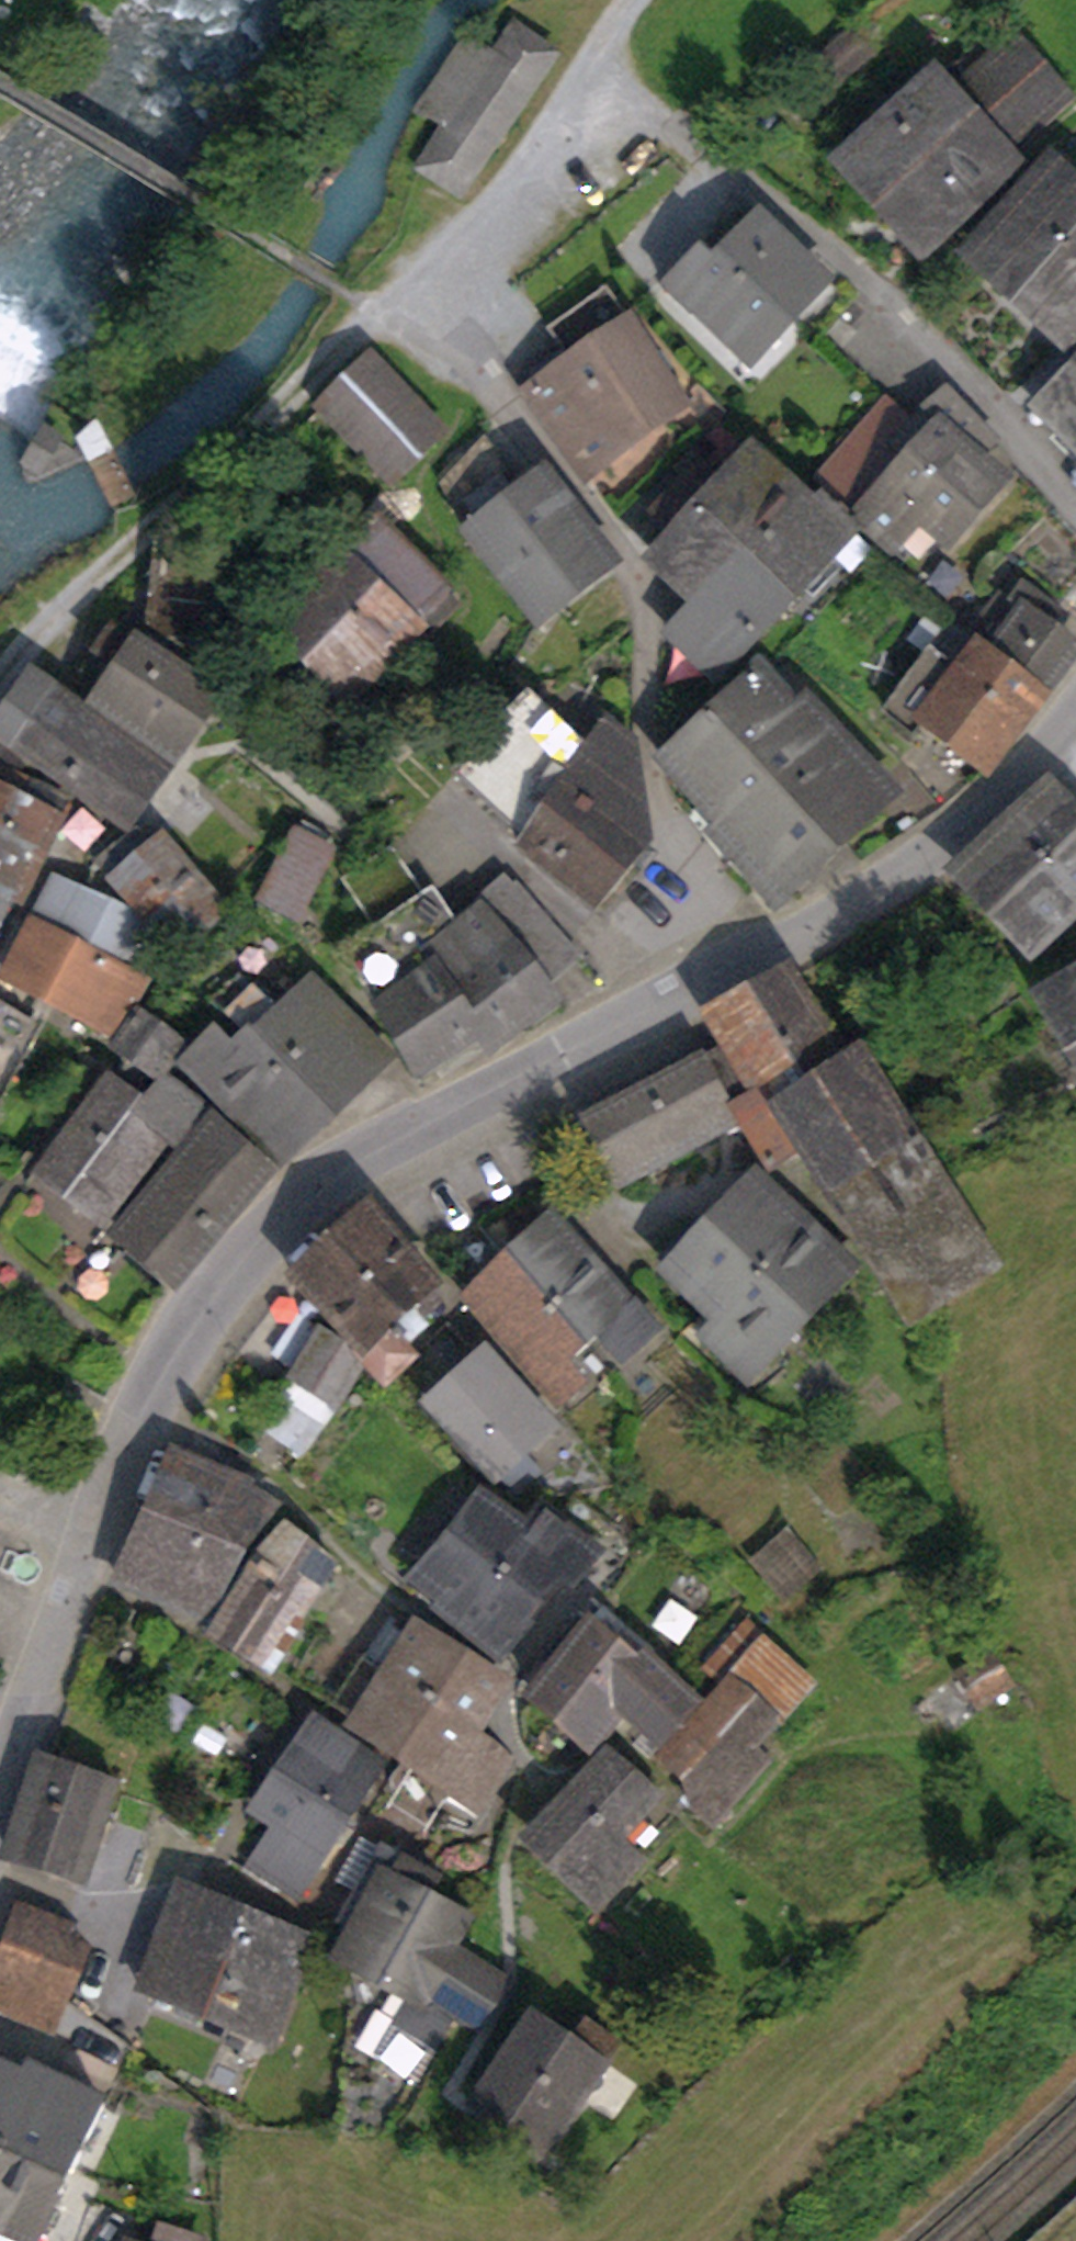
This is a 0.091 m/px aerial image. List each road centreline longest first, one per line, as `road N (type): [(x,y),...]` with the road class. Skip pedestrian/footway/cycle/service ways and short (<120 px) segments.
road 1 (tertiary): [(143,1417),(204,1304),(297,1201),(395,1133),(773,947)]
road 2 (residential): [(773,947),(669,835),(647,737),(648,629),(629,562),(499,401),(385,314)]
road 3 (residential): [(1075,515),(967,372),(882,290),(601,61),(631,0)]
road 4 (residential): [(530,1767),(510,1744),(505,1676),(352,1565),(247,1467),(143,1417)]
road 5 (tertiary): [(773,947),(986,810),(1075,718)]
road 6 (tertiary): [(0,1830),(93,1540)]
road 7 (residential): [(216,1866),(186,1888),(82,1905),(0,1879)]
road 8 (tertiary): [(93,1540),(143,1417)]

